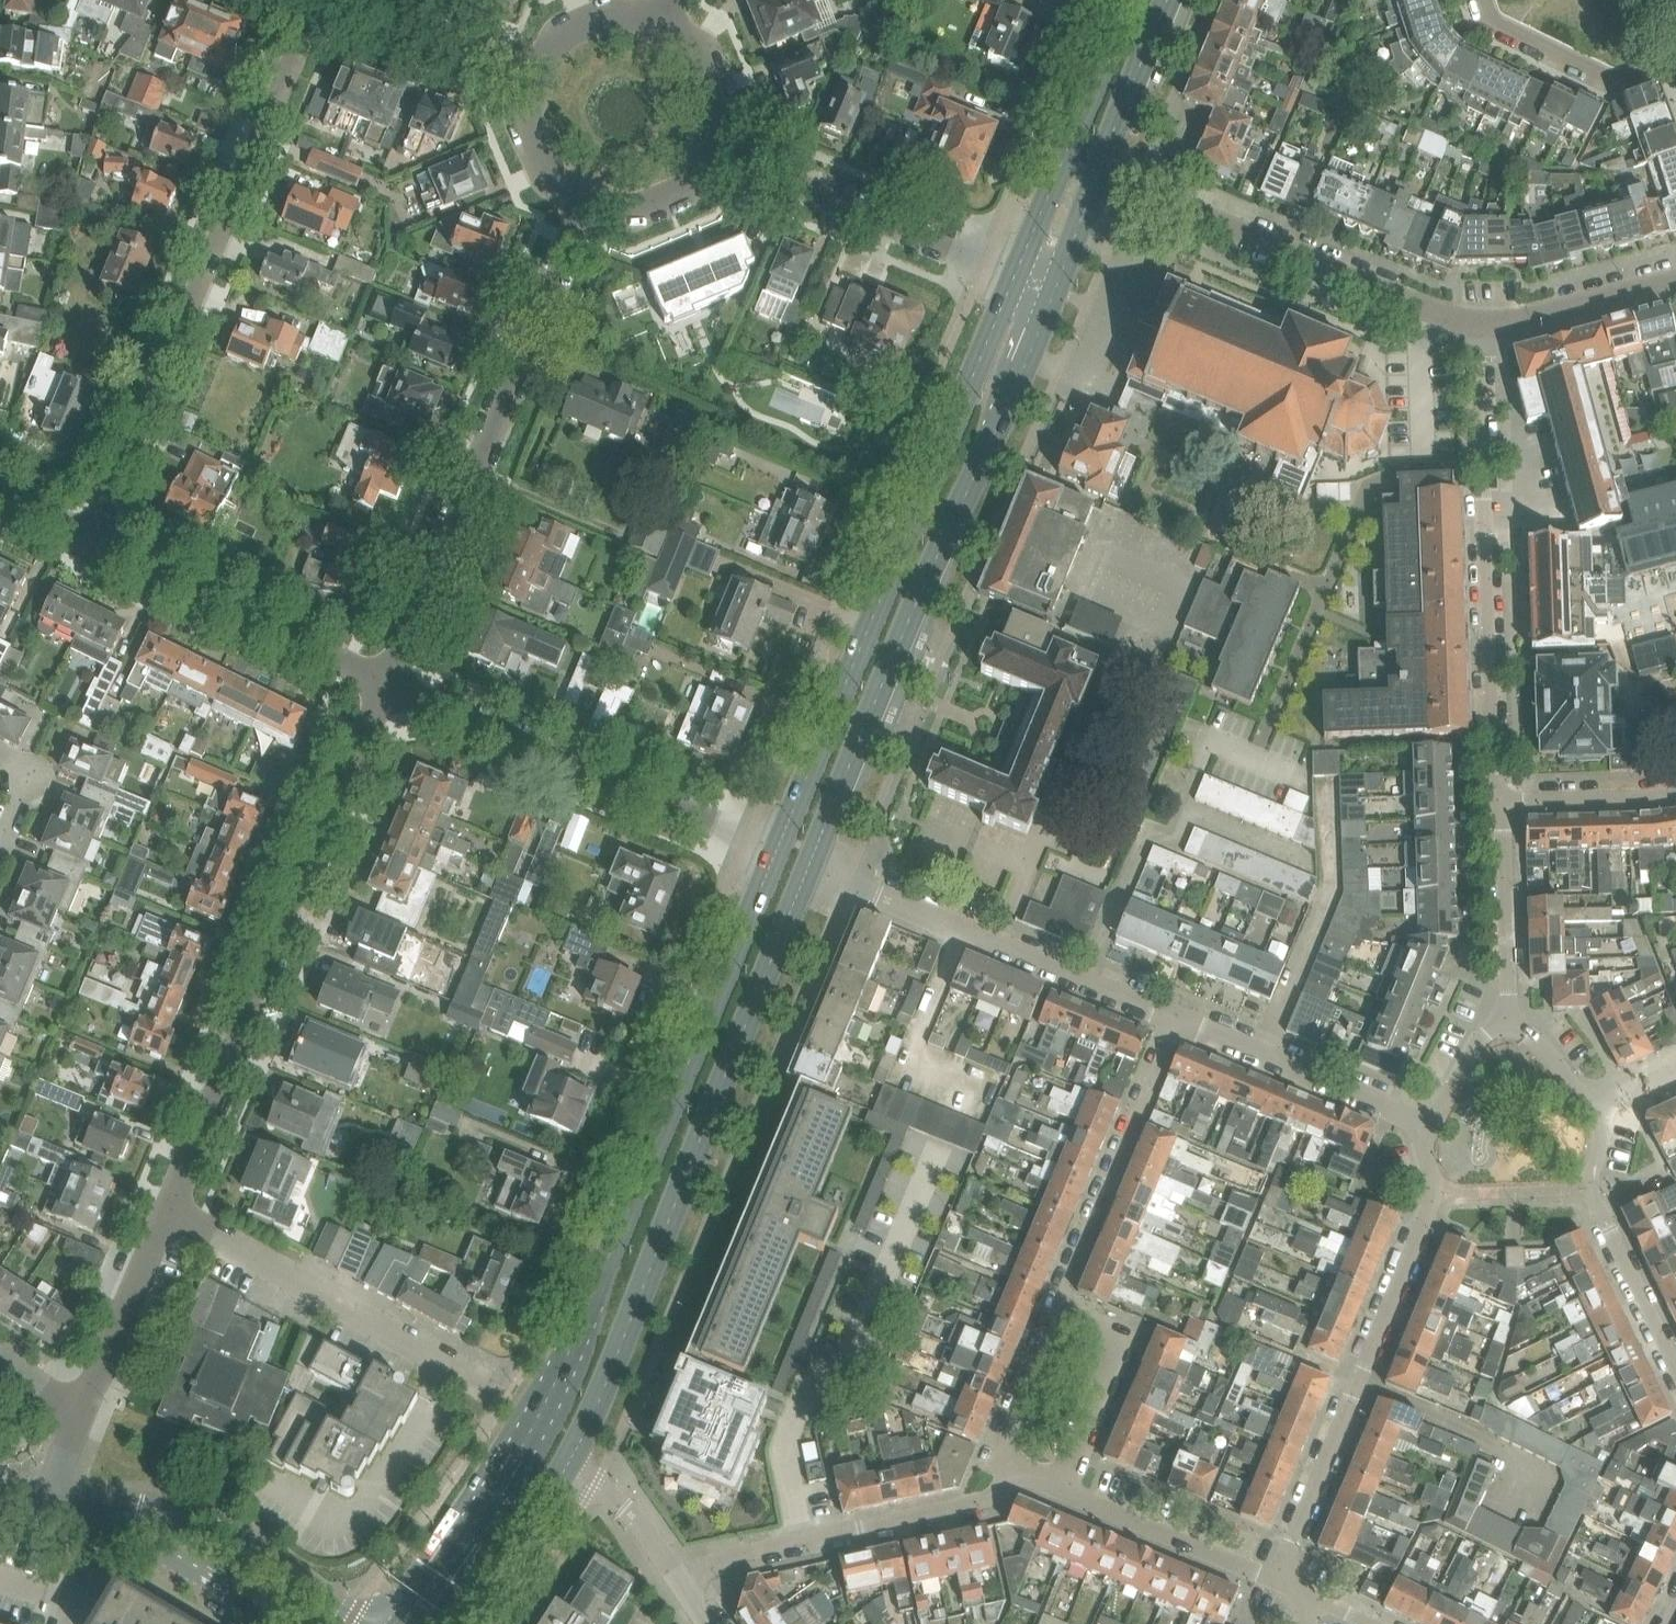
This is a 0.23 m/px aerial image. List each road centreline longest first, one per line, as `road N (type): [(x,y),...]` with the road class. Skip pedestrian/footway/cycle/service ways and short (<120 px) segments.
road 1 (secondary): [(777,849),(556,1381),(400,1623)]
road 2 (secondary): [(564,1468),(609,1374),(807,868)]
road 3 (secondary): [(807,868),(1050,290)]
road 4 (secondary): [(1014,274),(777,849)]
road 5 (residential): [(93,540),(318,0)]
road 6 (residential): [(168,1210),(387,684)]
road 7 (residential): [(387,684),(589,198)]
road 8 (residential): [(1427,1126),(1423,1147),(1433,1192),(1277,1582)]
road 9 (residential): [(1495,801),(1480,327)]
road 10 (residential): [(805,1542),(786,1450),(807,1398),(841,1383),(939,1149)]
road 11 (residential): [(777,849),(387,684)]
road 12 (residential): [(1480,327),(1098,174)]
road 13 (residential): [(1178,1018),(807,868)]
road 14 (residential): [(485,1384),(168,1210)]
road 15 (residential): [(1014,274),(707,144)]
road 16 (residential): [(387,684),(93,540)]
road 17 (residential): [(1059,1305),(1178,1018)]
road 18 (secondary): [(1130,0),(1014,274)]
road 19 (residential): [(358,1623),(206,1537),(136,1515),(99,1520)]
road 20 (unclassified): [(1675,1370),(1590,1189),(1602,1111)]
road 21 (residential): [(1427,1126),(1178,1018)]
road 22 (residential): [(1064,1497),(1119,1354),(1111,1328),(1059,1305)]
road 23 (residential): [(1277,1582),(1064,1497)]
road 24 (residential): [(80,1417),(168,1210)]
road 25 (residential): [(1495,801),(1508,1021)]
road 26 (residential): [(1485,0),(1499,22),(1614,81),(1675,61)]
road 27 (residential): [(993,1467),(975,1506),(805,1542)]
road 28 (residential): [(99,1520),(131,1545),(284,1623)]
road 29 (residential): [(540,78),(349,0)]
road 30 (residential): [(1675,276),(1480,327)]
road 31 (secondary): [(1098,174),(1171,0)]
road 32 (secondary): [(465,1623),(564,1468)]
road 33 (unclassified): [(1675,792),(1495,801)]
road 34 (residential): [(993,1467),(1059,1305)]
road 35 (residential): [(660,26),(619,12),(567,30),(540,78)]
road 36 (residential): [(589,198),(620,210),(644,207),(688,185),(707,144)]
road 37 (residential): [(540,78),(527,126),(549,177),(589,198)]
road 38 (residential): [(667,1571),(623,1509),(564,1468)]
road 39 (residential): [(707,144),(721,104),(703,53),(660,26)]
road 40 (residential): [(805,1542),(667,1571)]
road 41 (residential): [(1508,1021),(1475,1046),(1427,1126)]
road 42 (residential): [(1602,1111),(1508,1021)]
road 43 (secondary): [(1050,290),(1098,174)]

